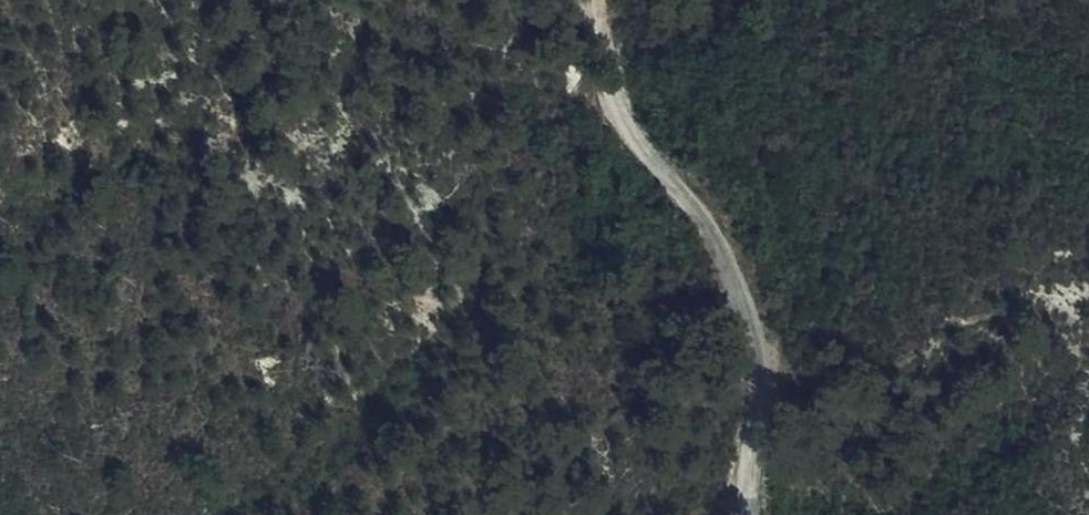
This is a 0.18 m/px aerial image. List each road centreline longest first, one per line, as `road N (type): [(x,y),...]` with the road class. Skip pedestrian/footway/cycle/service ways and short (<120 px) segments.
road 1 (unclassified): [(591,0),(607,95),(632,138),(692,200),(747,309),(757,390),(751,514)]

